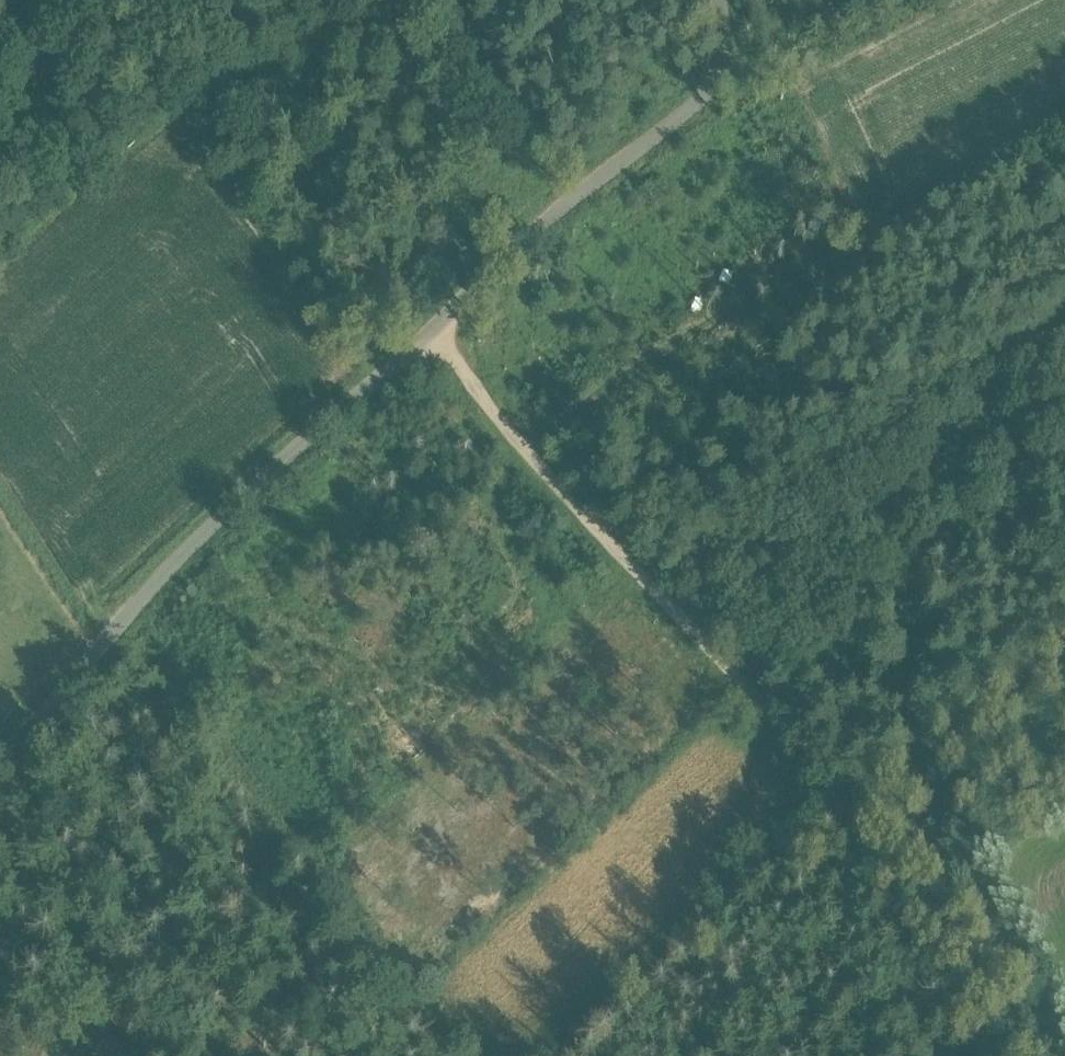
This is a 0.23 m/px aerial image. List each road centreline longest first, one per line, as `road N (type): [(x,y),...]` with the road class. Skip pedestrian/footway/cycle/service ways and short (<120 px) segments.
road 1 (residential): [(0,762),(239,496),(428,335),(594,174),(706,95),(723,44),(717,0)]
road 2 (track): [(428,335),(982,932),(1035,1055)]

